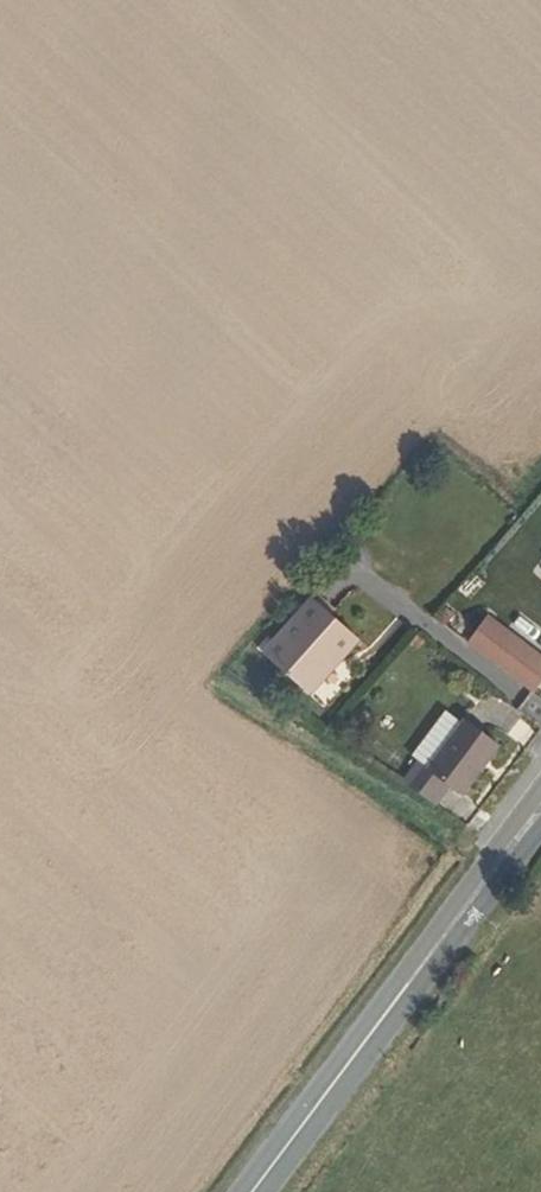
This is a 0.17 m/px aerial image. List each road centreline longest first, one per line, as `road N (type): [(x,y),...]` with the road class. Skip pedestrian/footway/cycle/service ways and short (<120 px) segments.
road 1 (tertiary): [(540,819),(250,1191)]

